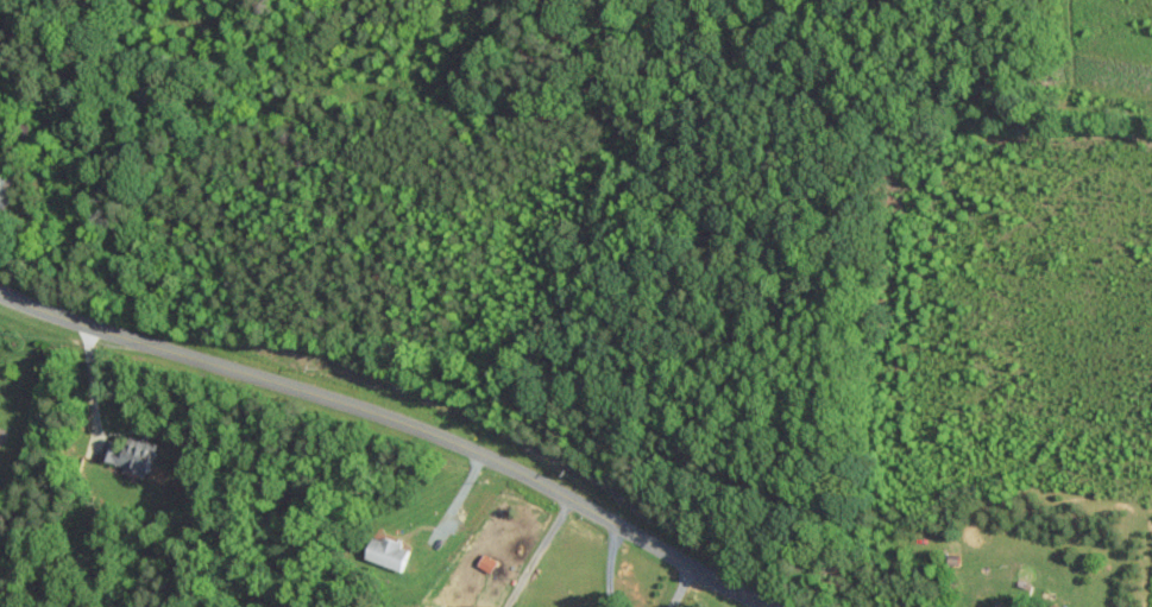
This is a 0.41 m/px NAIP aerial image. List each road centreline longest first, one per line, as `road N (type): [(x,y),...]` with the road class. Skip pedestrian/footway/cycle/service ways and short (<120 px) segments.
road 1 (residential): [(785,606),(460,444),(0,287)]

